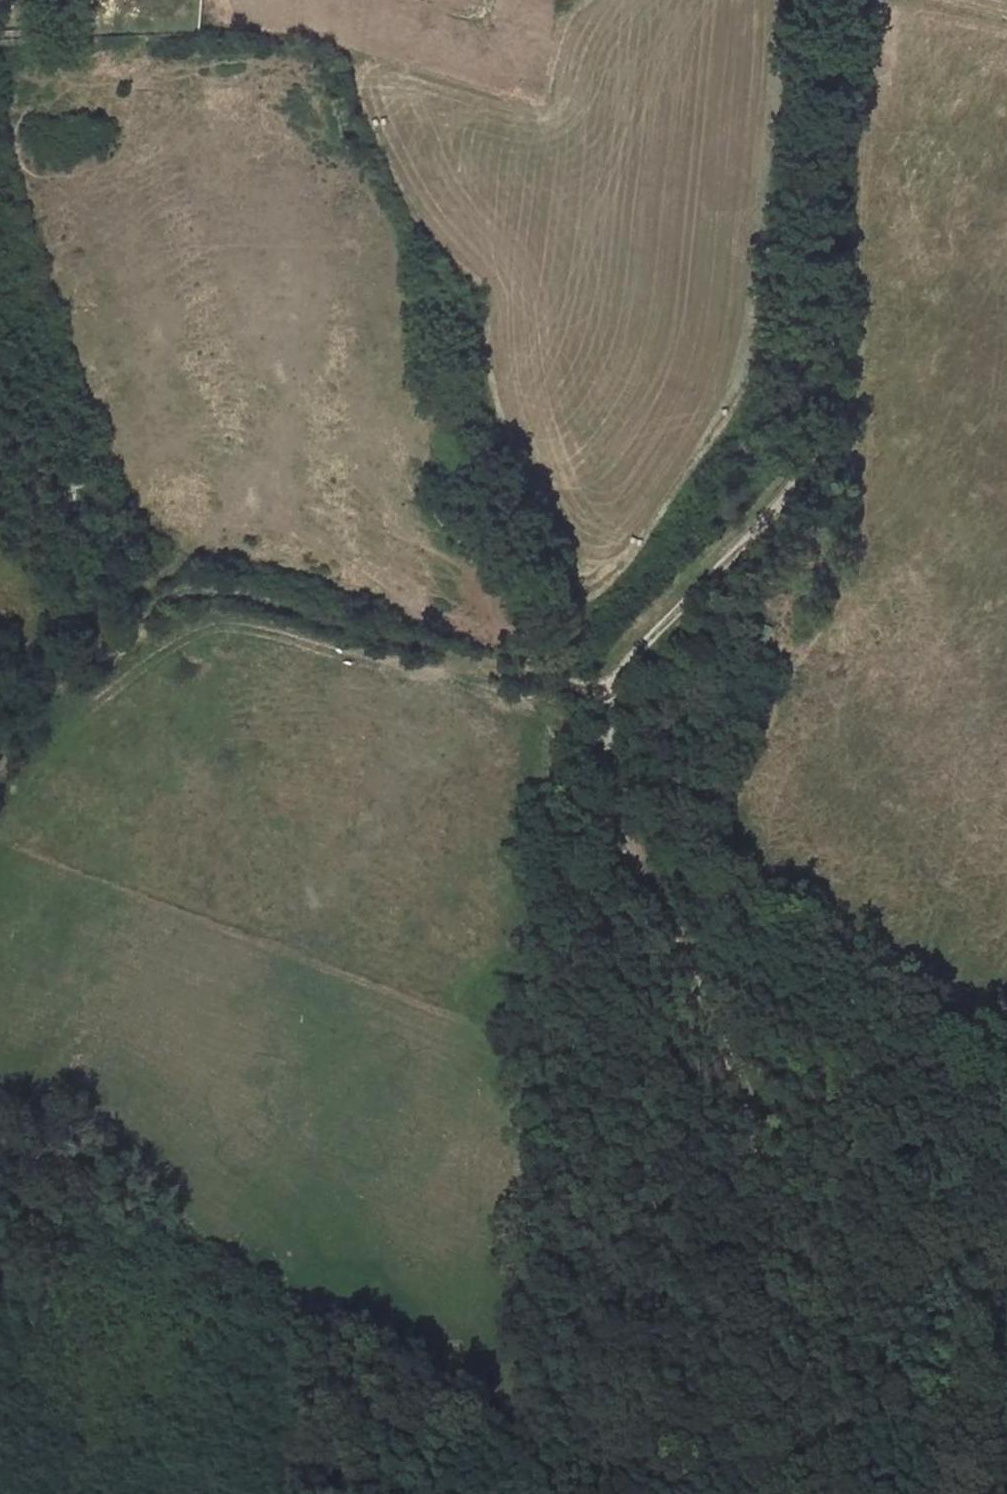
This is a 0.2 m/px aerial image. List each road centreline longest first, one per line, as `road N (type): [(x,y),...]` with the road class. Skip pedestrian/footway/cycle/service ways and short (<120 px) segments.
road 1 (track): [(850,0),(835,365),(811,459),(756,535),(646,636),(612,692),(604,781),(753,1105),(768,1159),(756,1251),(778,1353),(753,1493)]
road 2 (track): [(612,692),(255,589),(181,591)]

